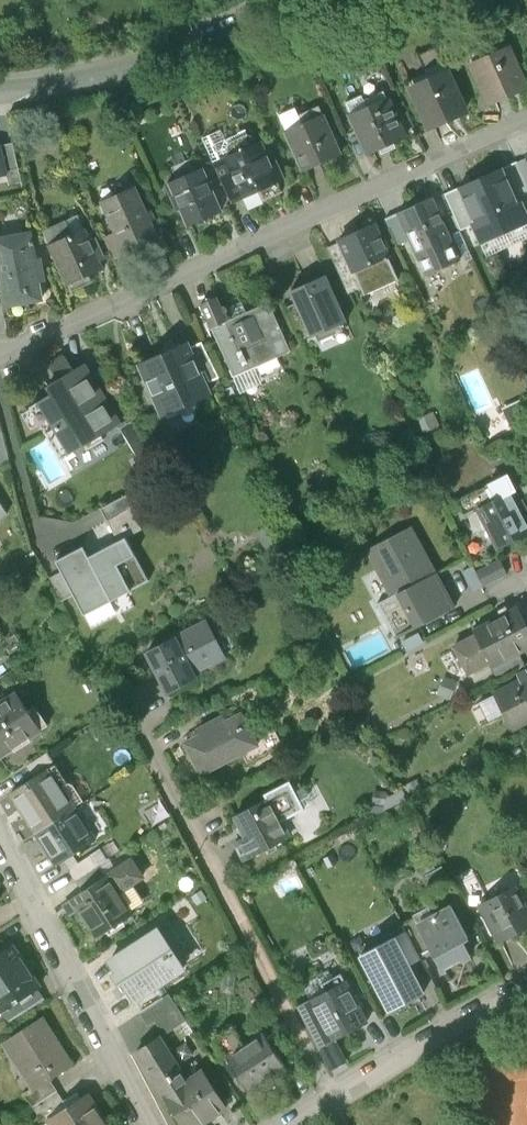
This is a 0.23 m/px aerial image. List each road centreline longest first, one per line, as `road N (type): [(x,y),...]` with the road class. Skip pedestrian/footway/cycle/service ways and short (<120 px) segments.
road 1 (residential): [(526,119),(0,355)]
road 2 (residential): [(0,836),(151,1124)]
road 3 (residential): [(290,0),(169,55),(40,91),(0,92)]
road 4 (residential): [(291,1124),(526,984)]

